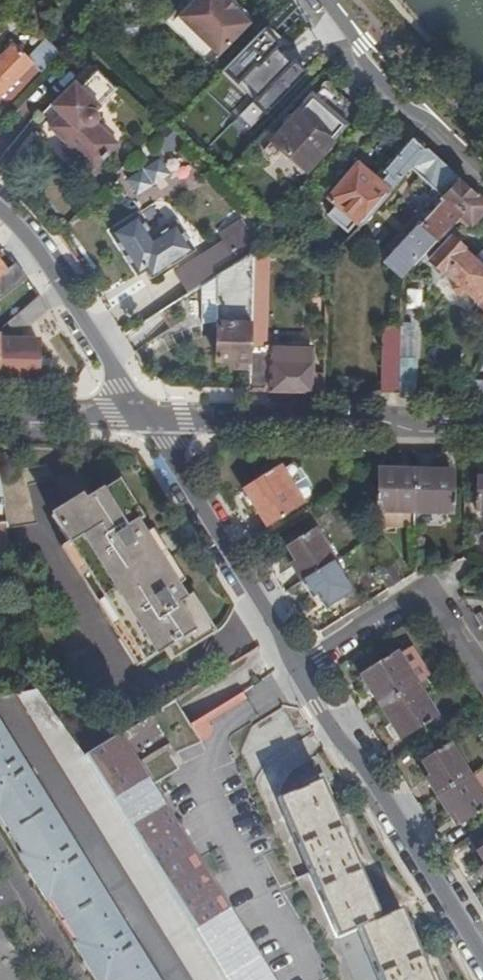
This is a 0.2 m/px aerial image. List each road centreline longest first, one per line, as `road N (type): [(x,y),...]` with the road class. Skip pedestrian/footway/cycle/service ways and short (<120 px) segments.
road 1 (residential): [(482,958),(298,665)]
road 2 (residential): [(143,415),(482,427)]
road 3 (residential): [(298,665),(143,415)]
road 4 (residential): [(143,415),(0,215)]
road 5 (residential): [(298,665),(414,590),(451,608),(482,662)]
road 6 (residential): [(330,0),(482,168)]
road 7 (residential): [(0,412),(143,415)]

